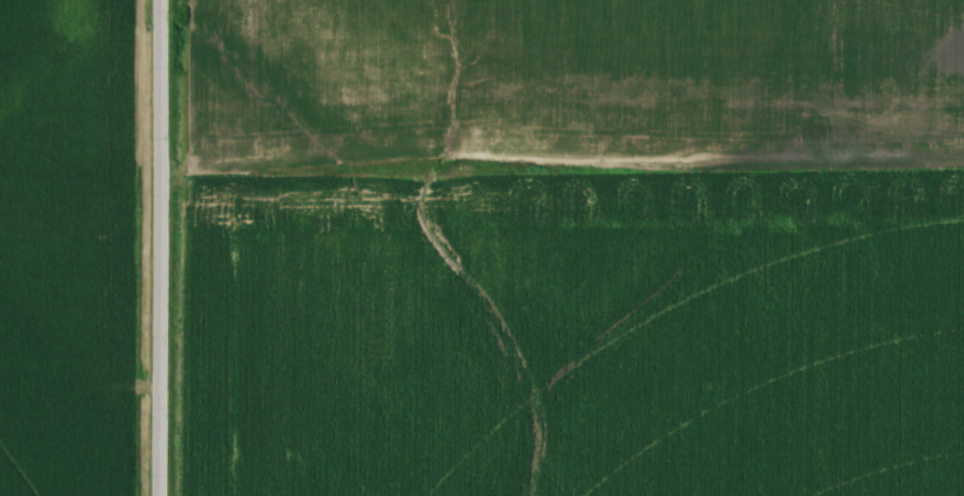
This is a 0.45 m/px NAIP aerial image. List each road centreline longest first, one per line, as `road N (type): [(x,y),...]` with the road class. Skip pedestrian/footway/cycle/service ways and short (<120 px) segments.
road 1 (tertiary): [(155,495),(155,0)]

